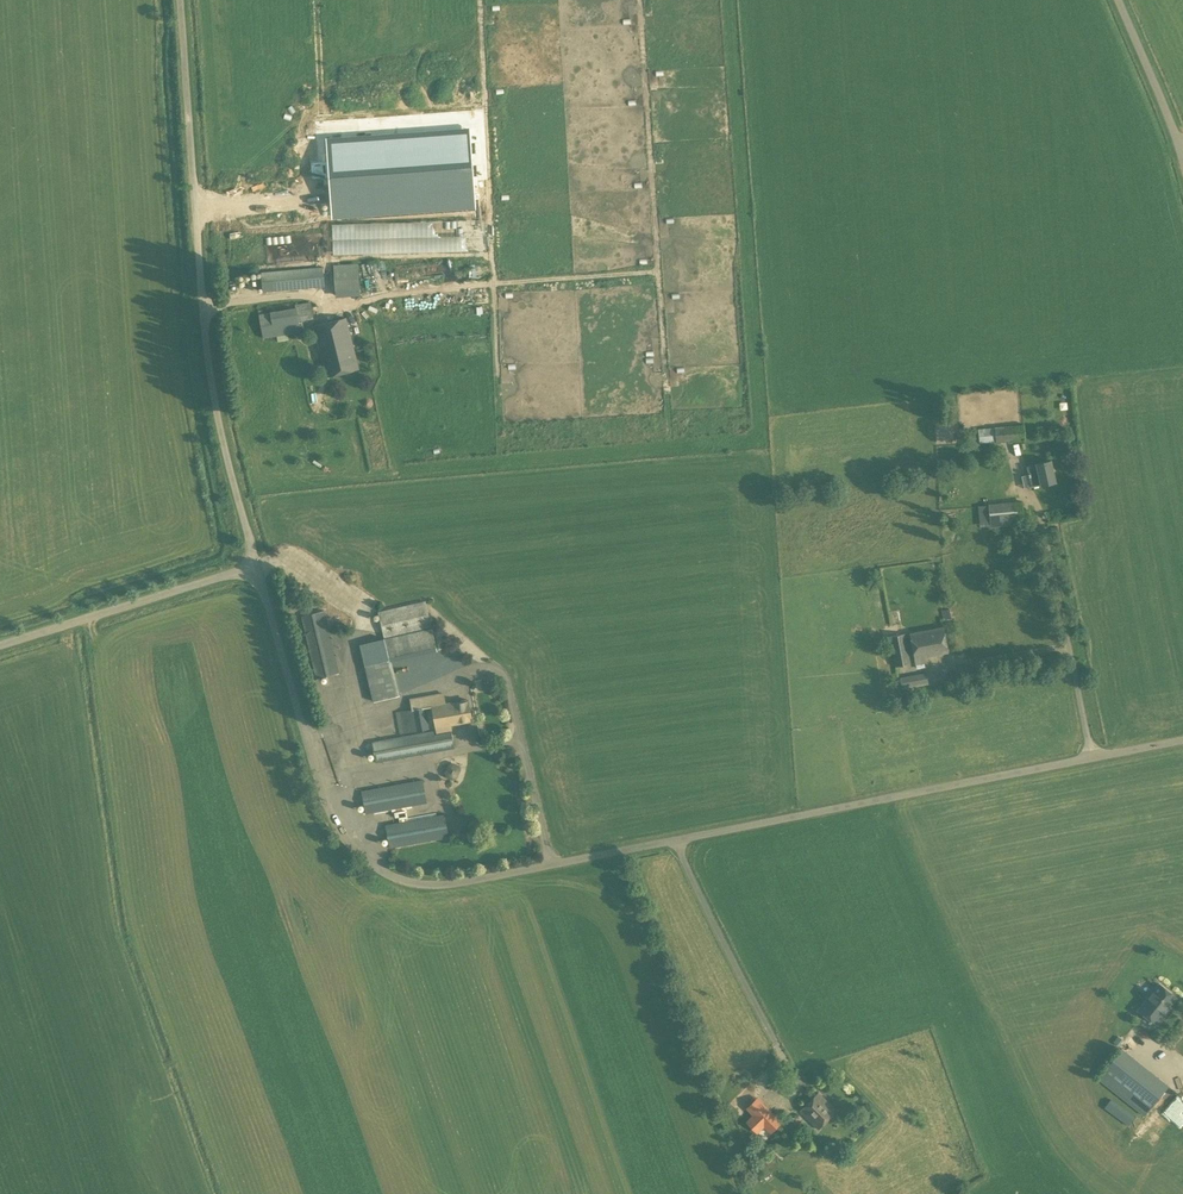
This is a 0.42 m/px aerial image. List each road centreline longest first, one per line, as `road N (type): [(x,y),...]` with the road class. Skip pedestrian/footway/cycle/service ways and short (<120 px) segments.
road 1 (unclassified): [(1182,738),(452,884),(408,881),(369,863),(336,828),(256,565)]
road 2 (unclassified): [(256,565),(209,370),(177,0)]
road 3 (unclassified): [(0,645),(256,565)]
road 4 (unclassified): [(1182,146),(1119,0)]

